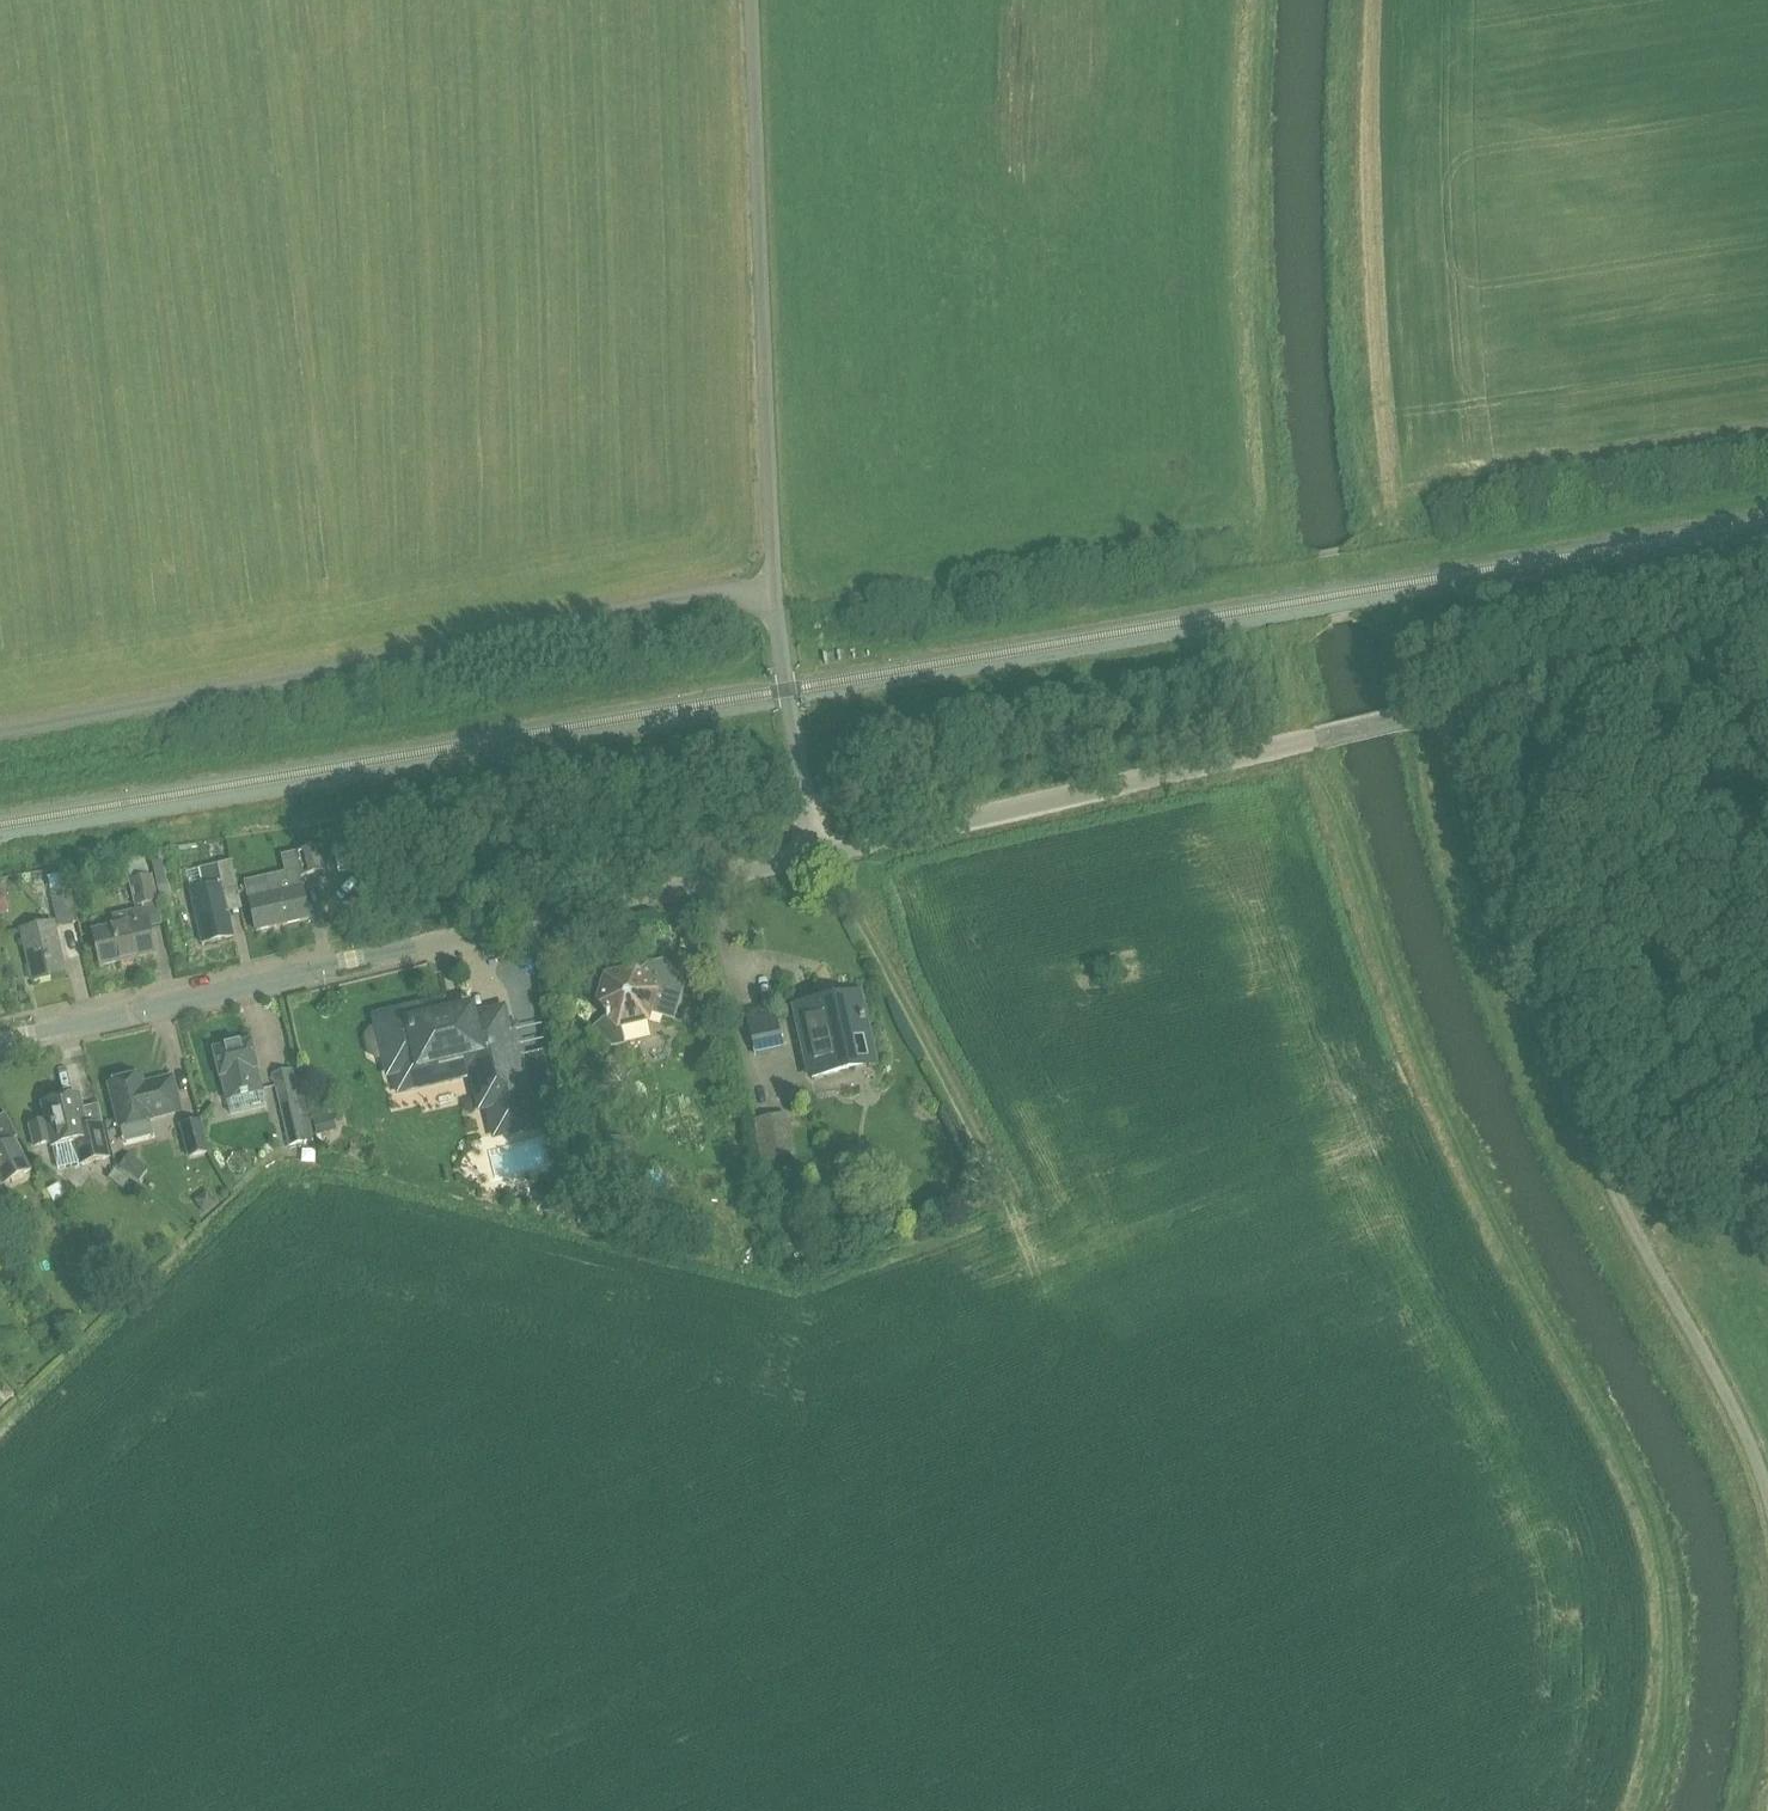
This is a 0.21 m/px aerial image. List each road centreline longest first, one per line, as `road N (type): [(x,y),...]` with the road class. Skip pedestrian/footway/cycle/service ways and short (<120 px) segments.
road 1 (unclassified): [(1204,763),(0,1043)]
road 2 (track): [(1649,1810),(1671,1759),(1676,1704),(1671,1614),(1642,1476),(1433,1085),(1396,991),(1343,802),(1312,739)]
road 3 (unclassified): [(1204,763),(1767,634)]

